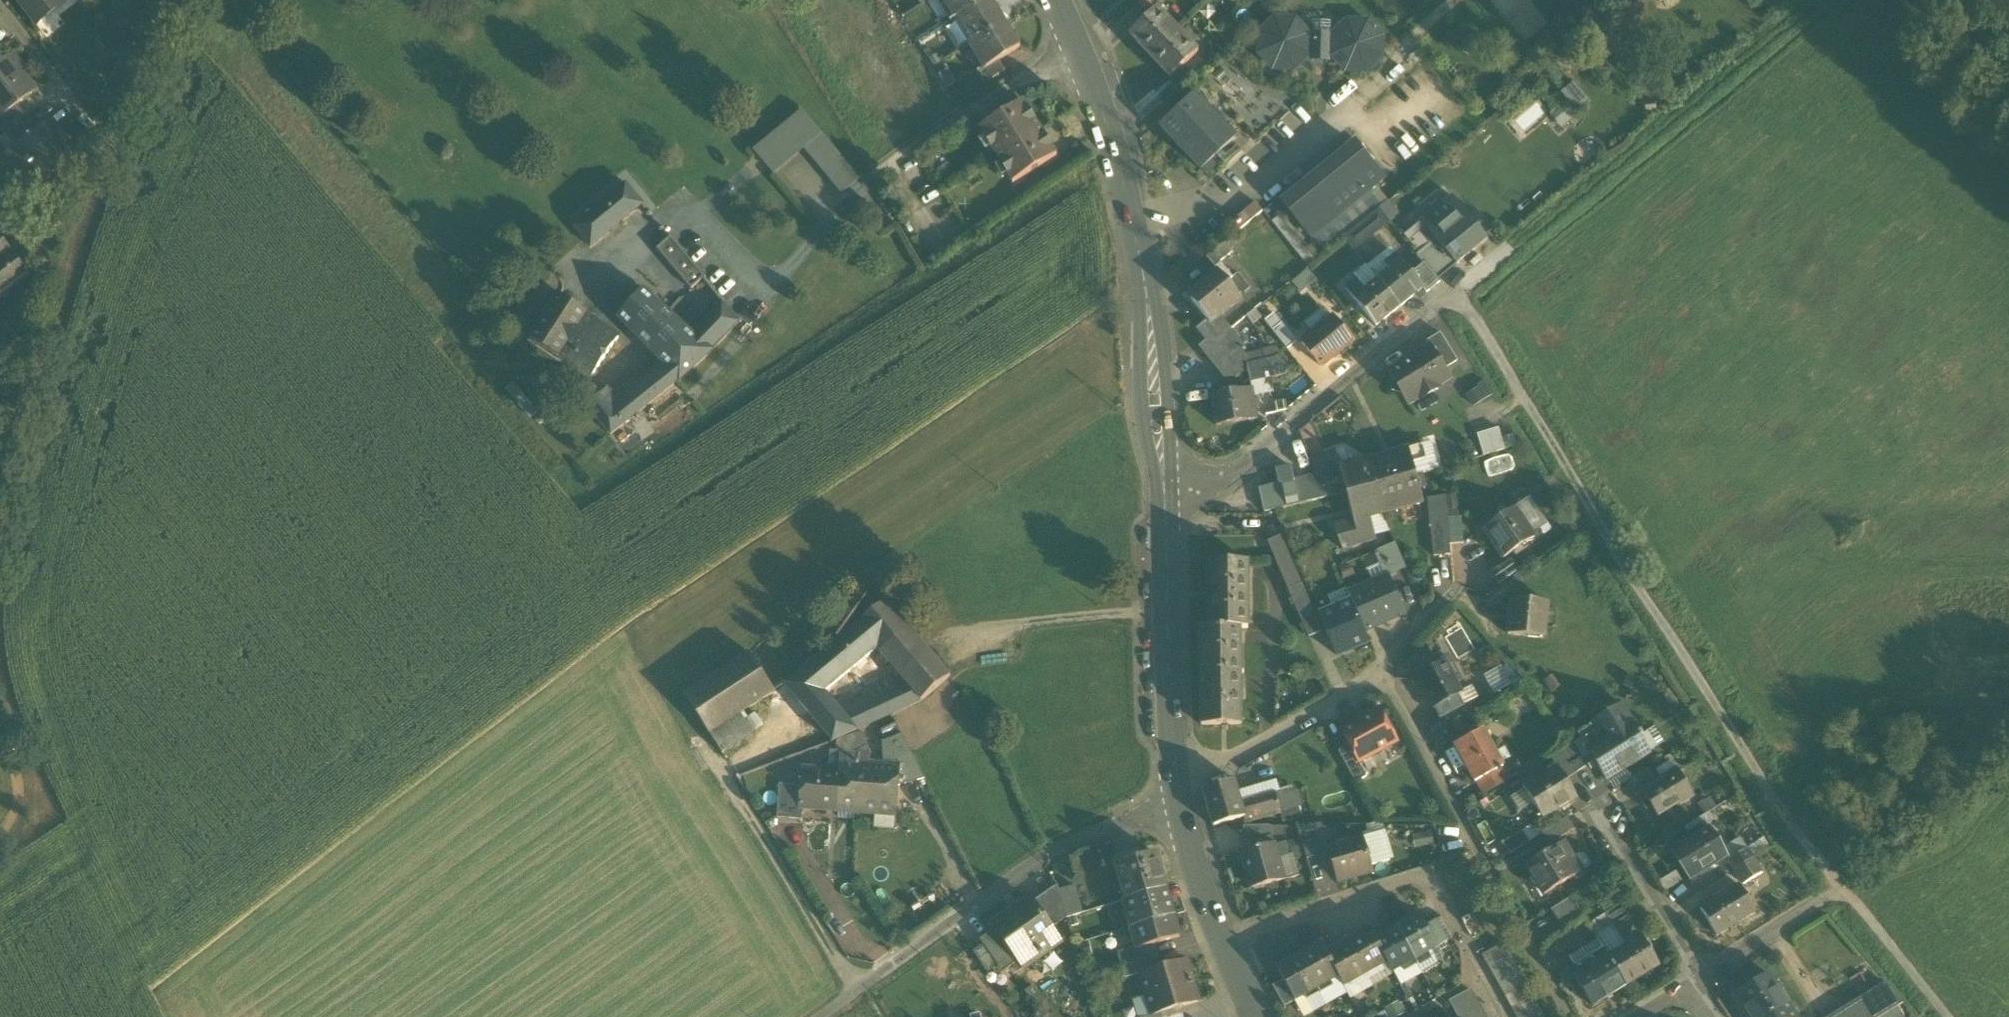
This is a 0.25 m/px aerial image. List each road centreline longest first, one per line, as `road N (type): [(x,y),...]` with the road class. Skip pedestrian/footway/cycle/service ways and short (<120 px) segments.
road 1 (track): [(1945,1016),(1798,840),(1456,292),(1811,0)]
road 2 (tertiary): [(1054,0),(1106,116),(1133,226),(1147,290),(1166,522)]
road 3 (residential): [(1382,676),(1566,1016)]
road 4 (residential): [(1166,522),(1456,292)]
road 5 (tertiary): [(1166,522),(1175,794)]
road 6 (residential): [(1175,794),(1382,676)]
road 7 (tertiary): [(1175,794),(1253,1016)]
road 8 (residential): [(1614,827),(1703,976)]
road 9 (residential): [(1703,976),(1840,889)]

